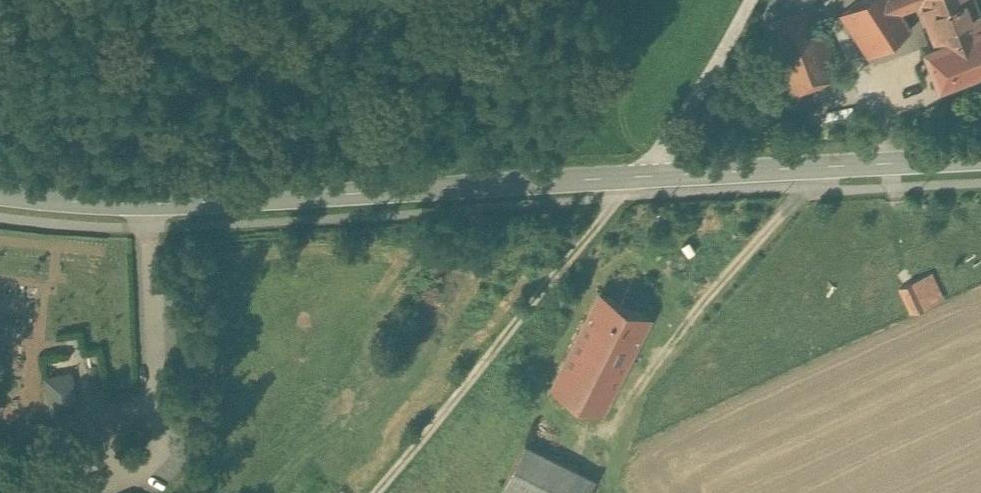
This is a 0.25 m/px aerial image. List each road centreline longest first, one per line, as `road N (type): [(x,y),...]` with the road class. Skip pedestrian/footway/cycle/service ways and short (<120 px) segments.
road 1 (tertiary): [(0,193),(148,203),(642,177)]
road 2 (tertiary): [(642,177),(980,158)]
road 3 (residential): [(642,177),(752,0)]

